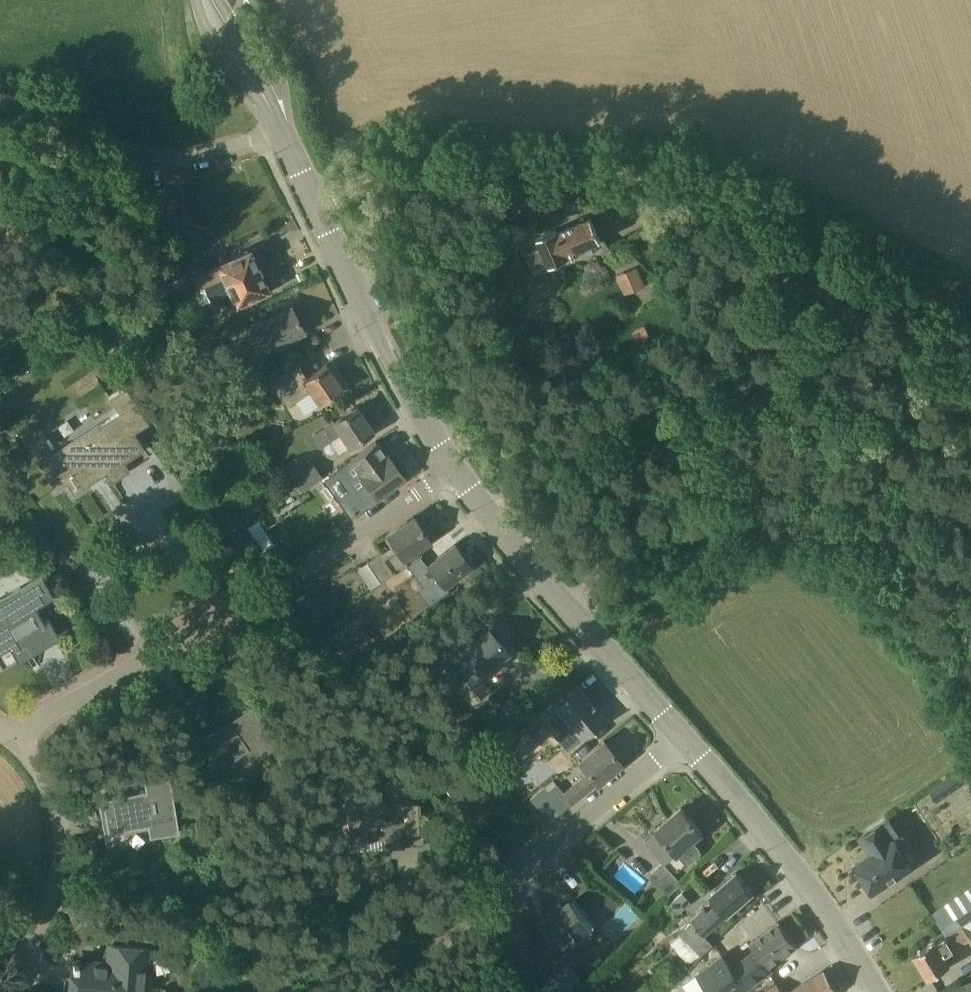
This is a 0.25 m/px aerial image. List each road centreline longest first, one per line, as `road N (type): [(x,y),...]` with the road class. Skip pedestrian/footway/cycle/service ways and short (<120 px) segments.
road 1 (residential): [(8,742),(455,470)]
road 2 (residential): [(358,991),(512,880),(676,740)]
road 3 (unclassified): [(306,184),(349,166),(423,156),(671,186)]
road 4 (secondary): [(676,740),(455,470)]
road 5 (secondary): [(455,470),(362,313),(306,184)]
road 6 (secondary): [(871,991),(758,833),(676,740)]
road 7 (residential): [(0,88),(28,96),(73,135),(112,153),(165,157),(281,134)]
road 8 (residential): [(11,991),(59,867),(59,821),(47,790),(8,742)]
road 9 (track): [(685,425),(558,599)]
road 10 (track): [(783,269),(885,274),(970,318)]
road 11 (track): [(783,269),(685,425)]
road 12 (secondary): [(281,134),(208,0)]
road 13 (track): [(671,186),(704,202),(783,269)]

